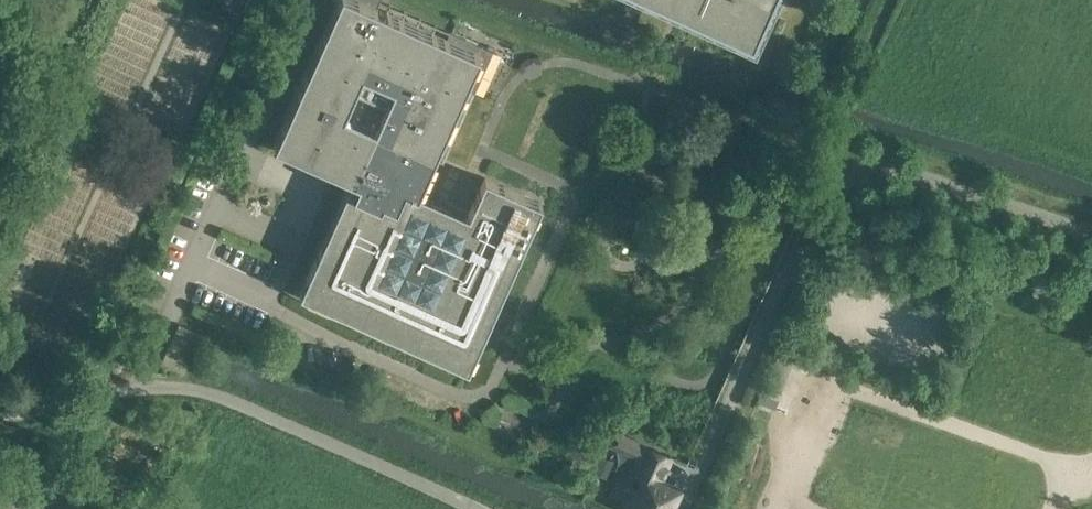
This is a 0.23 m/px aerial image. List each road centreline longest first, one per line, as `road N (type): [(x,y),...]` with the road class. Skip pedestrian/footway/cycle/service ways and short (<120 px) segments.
road 1 (unclassified): [(679,508),(793,255),(820,205),(852,182),(888,172),(920,176),(1091,236)]
road 2 (unclassified): [(0,431),(160,381),(211,393),(479,508)]
road 3 (track): [(1091,334),(817,211)]
road 4 (track): [(0,153),(73,0)]
road 5 (track): [(102,508),(169,383)]

